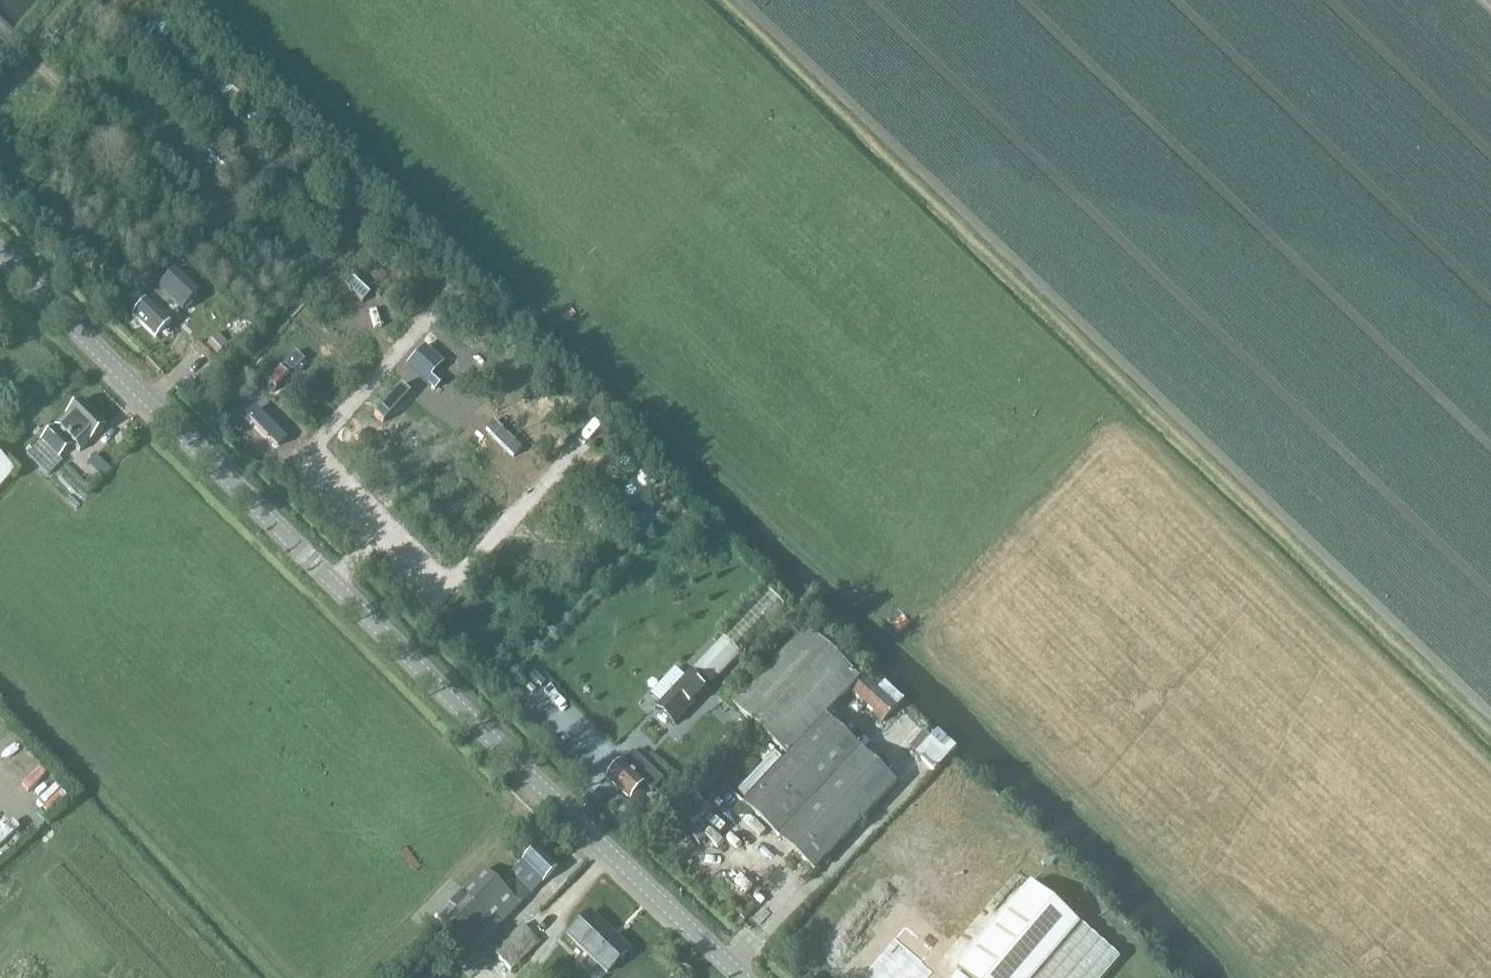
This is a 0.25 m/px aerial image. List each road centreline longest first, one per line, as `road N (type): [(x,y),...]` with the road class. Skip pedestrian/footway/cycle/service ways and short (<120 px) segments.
road 1 (tertiary): [(746,977),(386,641),(0,253)]
road 2 (track): [(1249,977),(1223,933),(1138,853)]

